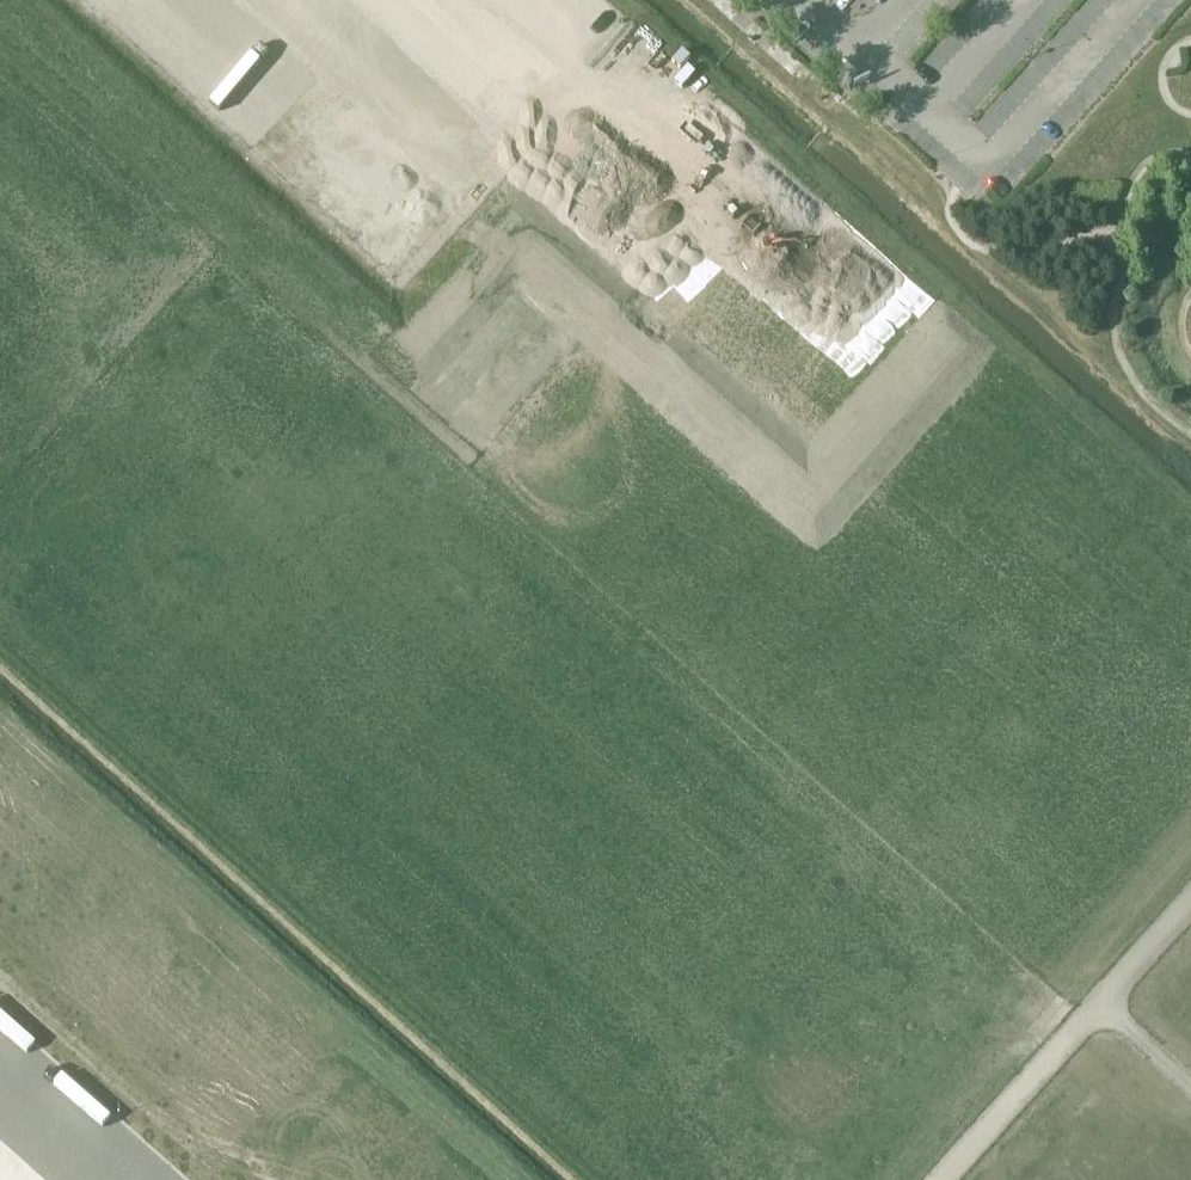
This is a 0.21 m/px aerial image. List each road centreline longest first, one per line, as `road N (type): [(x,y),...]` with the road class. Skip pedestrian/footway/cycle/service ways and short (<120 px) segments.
road 1 (track): [(933,1179),(1092,1002),(1190,1091)]
road 2 (track): [(1092,1002),(1190,890)]

